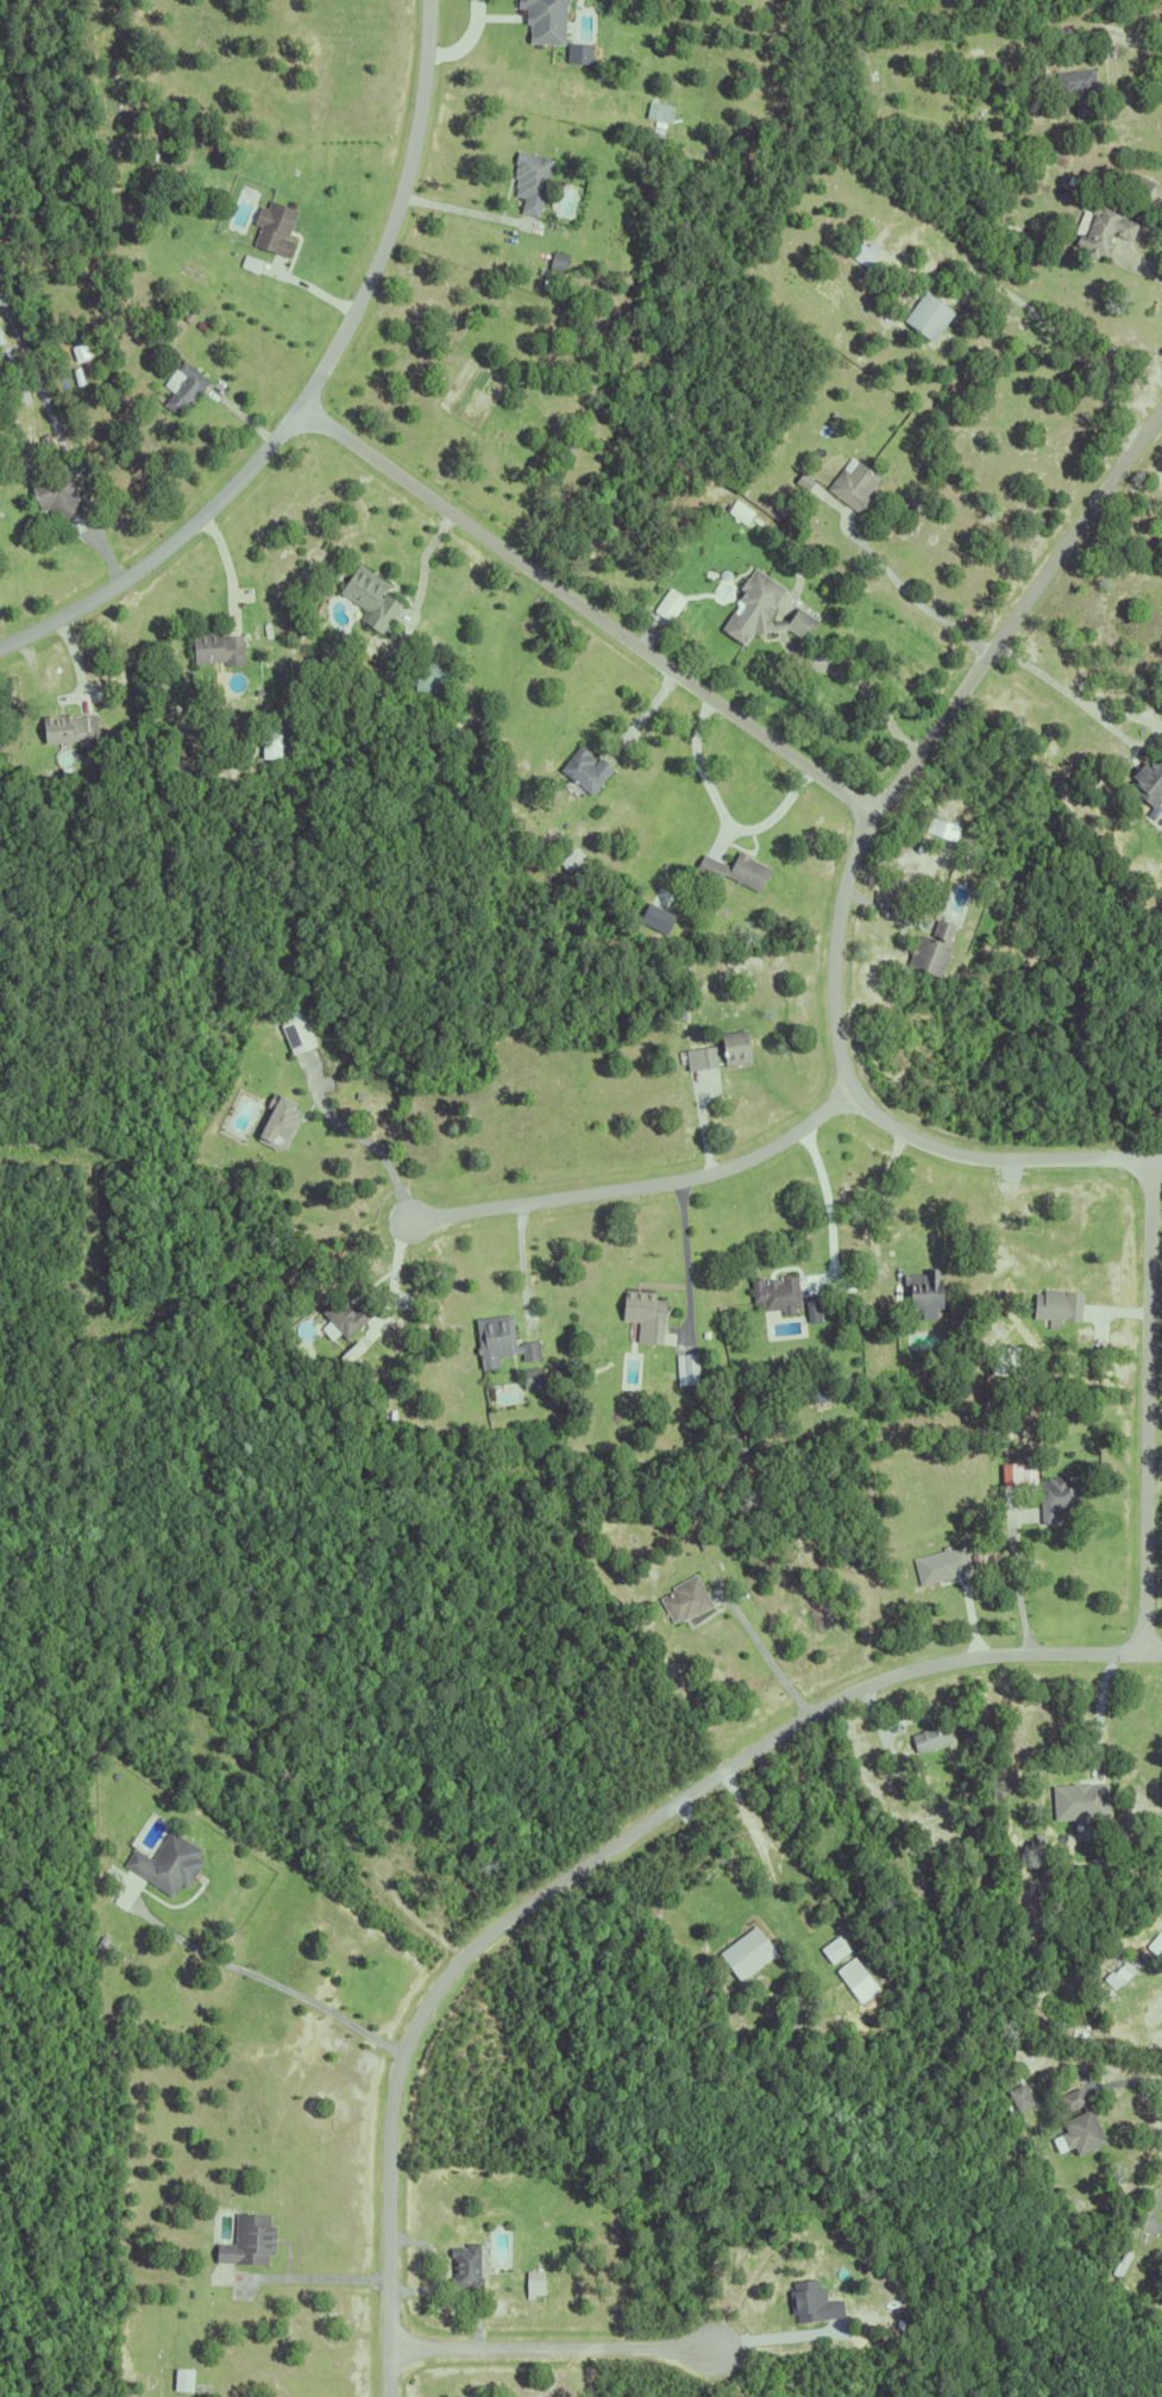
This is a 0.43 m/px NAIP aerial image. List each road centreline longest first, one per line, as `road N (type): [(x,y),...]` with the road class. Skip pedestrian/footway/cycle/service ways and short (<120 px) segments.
road 1 (residential): [(1161,1161),(997,1157),(902,1129),(849,1092),(830,977),(850,855),(871,814),(1161,416)]
road 2 (residential): [(994,1668),(905,1675),(843,1699),(465,1959),(431,2002),(392,2102),(389,2396)]
road 3 (residential): [(306,404),(871,814)]
road 4 (residential): [(1148,1161),(1143,1669)]
road 5 (residential): [(849,1092),(771,1148),(710,1172),(416,1221)]
road 6 (residential): [(306,404),(392,226),(422,75),(424,0)]
road 7 (residential): [(0,647),(105,596),(175,545),(306,404)]
road 8 (residential): [(389,2351),(717,2353)]
road 9 (residential): [(1161,1669),(994,1668)]

